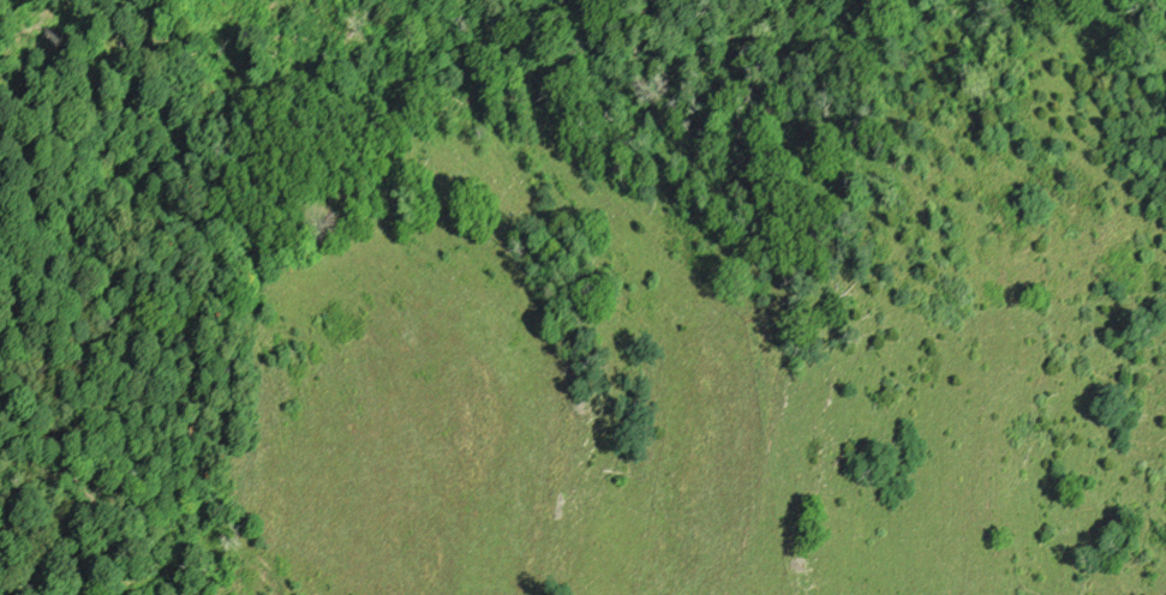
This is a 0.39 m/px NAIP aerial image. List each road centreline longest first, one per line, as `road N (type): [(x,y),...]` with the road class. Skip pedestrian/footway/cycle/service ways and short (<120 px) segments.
road 1 (track): [(281,594),(273,573),(237,540),(128,594)]

